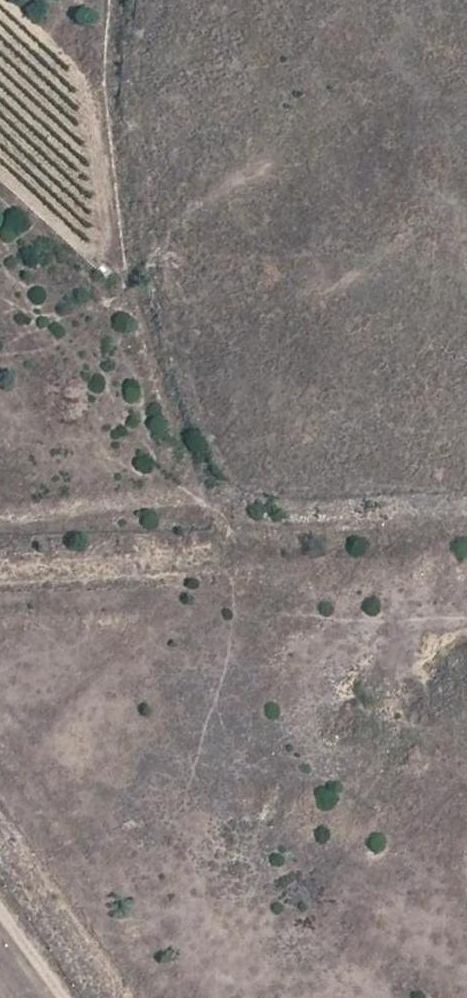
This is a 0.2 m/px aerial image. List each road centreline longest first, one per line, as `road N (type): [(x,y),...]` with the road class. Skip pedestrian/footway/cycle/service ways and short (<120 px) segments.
road 1 (track): [(87,997),(0,873)]

